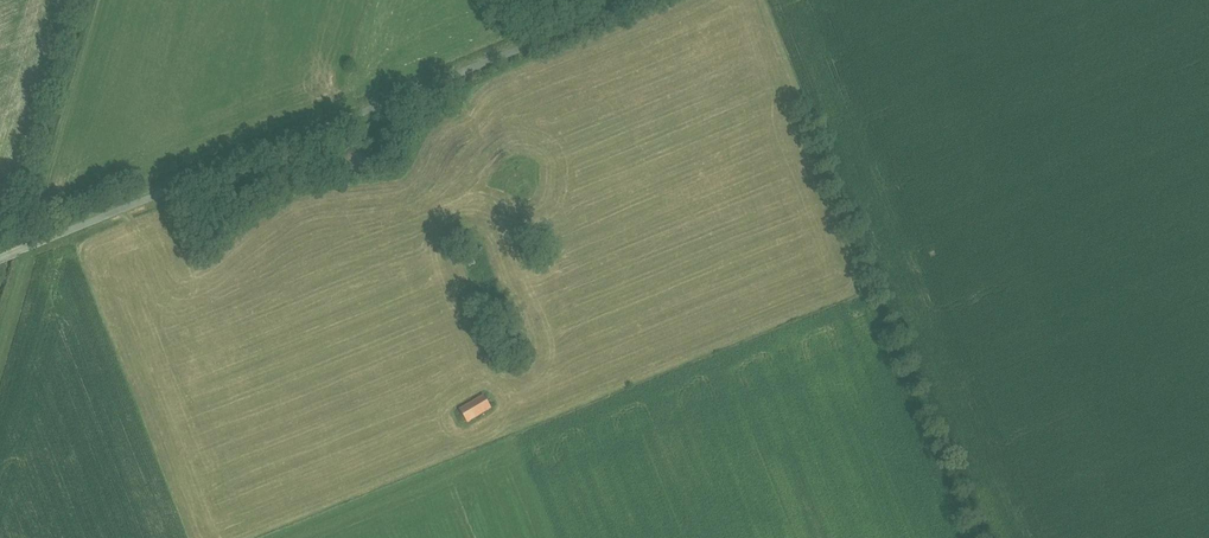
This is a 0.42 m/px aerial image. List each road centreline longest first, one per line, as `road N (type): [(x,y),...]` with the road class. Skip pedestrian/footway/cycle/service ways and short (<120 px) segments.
road 1 (unclassified): [(645,0),(0,262)]

